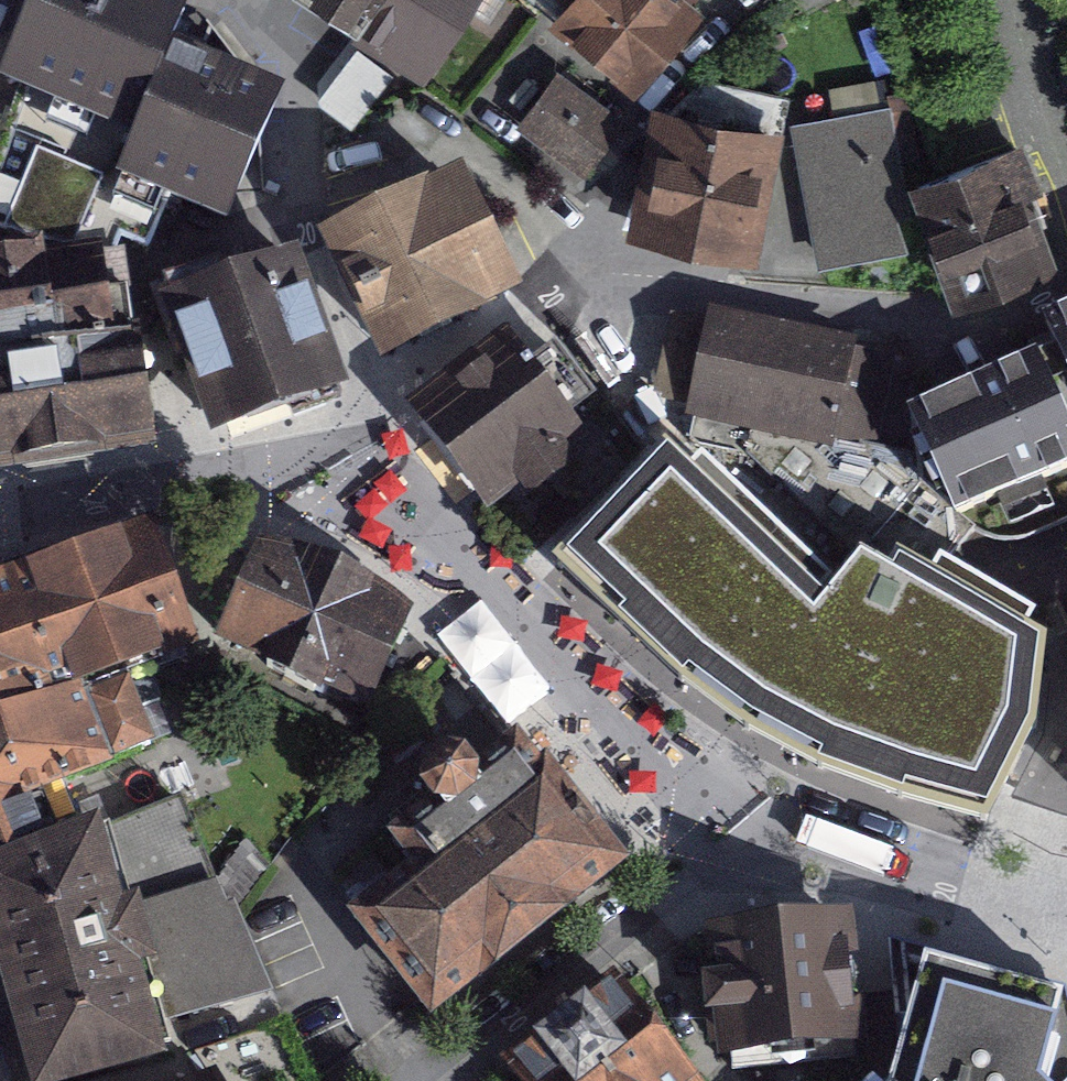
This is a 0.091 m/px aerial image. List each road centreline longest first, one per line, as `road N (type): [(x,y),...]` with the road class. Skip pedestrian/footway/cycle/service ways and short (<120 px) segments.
road 1 (residential): [(385,399),(433,363),(560,299),(689,287),(928,322),(1003,316),(1066,286)]
road 2 (residential): [(747,812),(523,629),(394,509),(348,488)]
road 3 (residential): [(255,0),(294,83),(313,254),(352,363),(385,399)]
road 4 (residential): [(442,1080),(719,856),(747,812)]
road 5 (residential): [(348,488),(311,472),(261,468),(0,512)]
road 6 (residential): [(1066,917),(747,812)]

